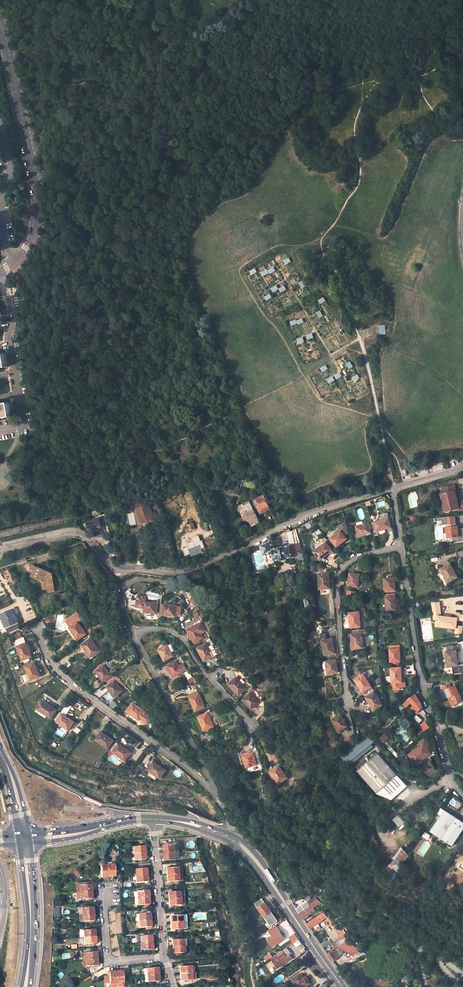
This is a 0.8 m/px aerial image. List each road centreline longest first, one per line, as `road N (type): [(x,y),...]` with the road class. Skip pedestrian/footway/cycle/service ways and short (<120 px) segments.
road 1 (unclassified): [(0,548),(76,533),(112,567),(184,572),(308,513),(392,488)]
road 2 (tertiary): [(0,25),(39,209),(20,261),(0,275)]
road 3 (residential): [(401,546),(420,679),(462,796)]
road 4 (residential): [(37,628),(62,678),(211,786)]
road 5 (residential): [(347,701),(339,574),(352,559),(401,546)]
road 6 (secondary): [(344,986),(260,867),(225,836)]
road 7 (residential): [(211,786),(133,634)]
road 8 (residential): [(133,634),(176,635),(251,726)]
road 9 (primary): [(30,986),(36,925),(29,838)]
road 10 (primary): [(20,839),(27,914),(20,986)]
road 11 (residential): [(153,819),(163,956)]
road 12 (residential): [(133,634),(123,607),(126,585),(180,586),(199,599)]
road 13 (secondary): [(153,819),(29,838)]
road 14 (residential): [(163,956),(109,958),(103,892)]

